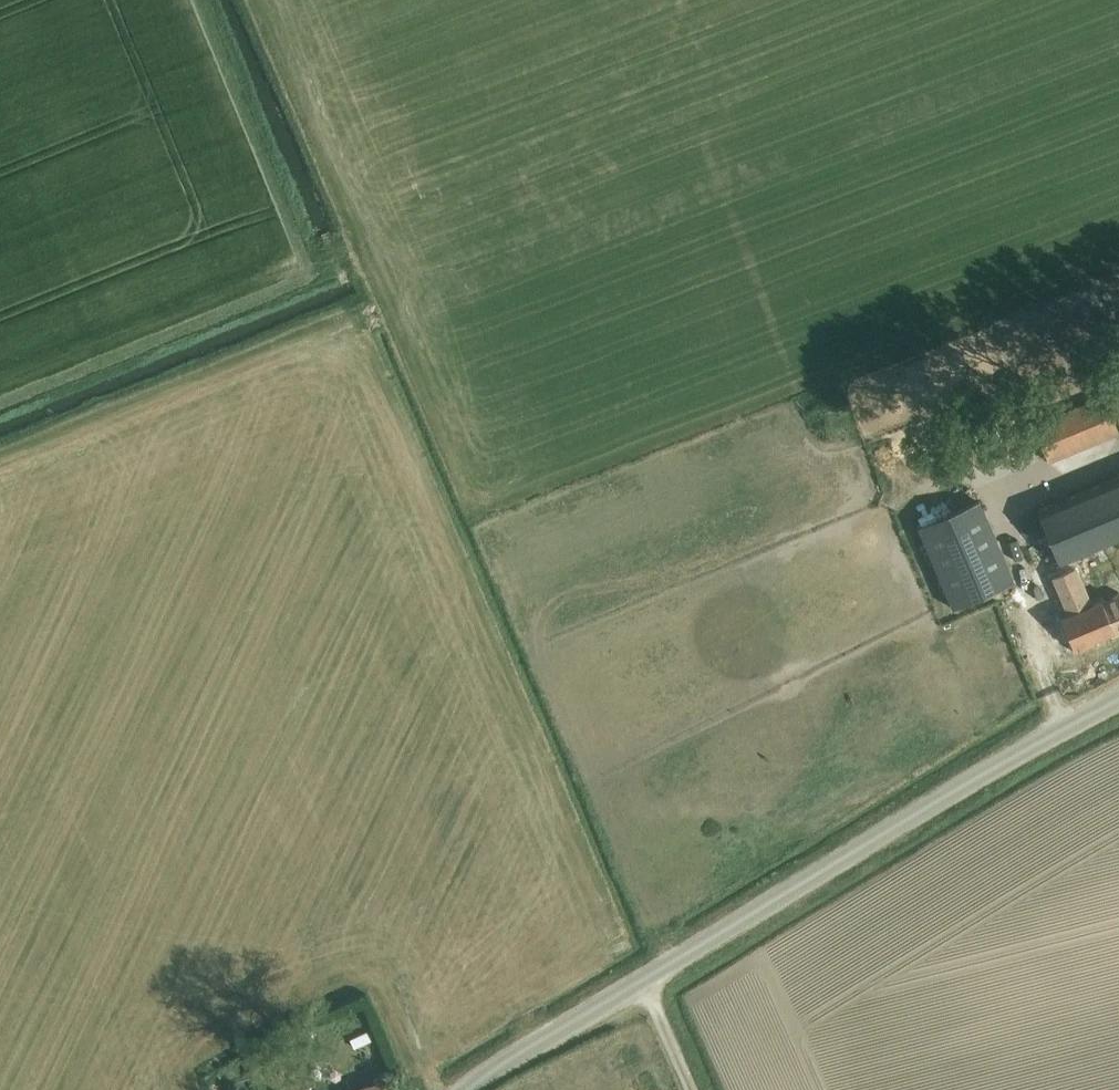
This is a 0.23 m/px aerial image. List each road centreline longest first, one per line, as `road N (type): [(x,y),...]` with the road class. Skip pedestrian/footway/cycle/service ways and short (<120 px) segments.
road 1 (unclassified): [(467,1089),(481,1072),(655,962),(1118,701)]

